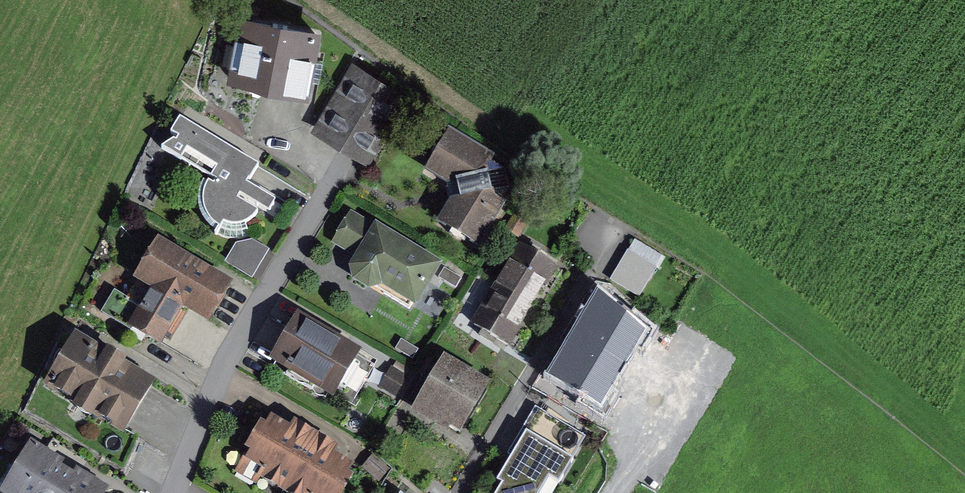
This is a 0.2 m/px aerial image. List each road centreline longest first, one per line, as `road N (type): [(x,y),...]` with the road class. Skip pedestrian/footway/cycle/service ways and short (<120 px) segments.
road 1 (residential): [(173,492),(212,388),(340,170),(306,133)]
road 2 (residential): [(617,226),(464,492)]

